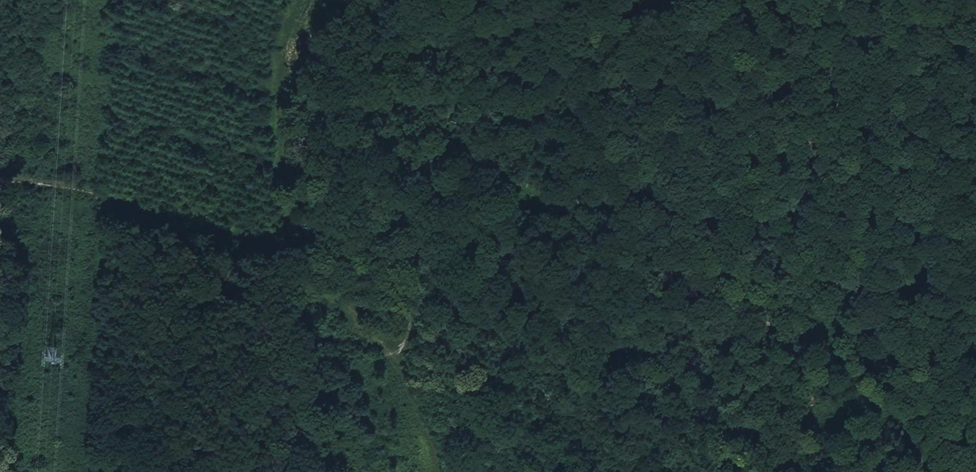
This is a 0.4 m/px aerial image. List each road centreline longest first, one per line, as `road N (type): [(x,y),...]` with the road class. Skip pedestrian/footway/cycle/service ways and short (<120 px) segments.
road 1 (track): [(975,298),(422,245)]
road 2 (track): [(296,0),(282,51),(282,154),(331,262),(400,362),(447,471)]
road 3 (track): [(621,0),(553,7),(511,37),(450,112),(431,175),(418,300),(400,362)]
road 4 (track): [(331,262),(260,233),(119,198),(0,180)]

